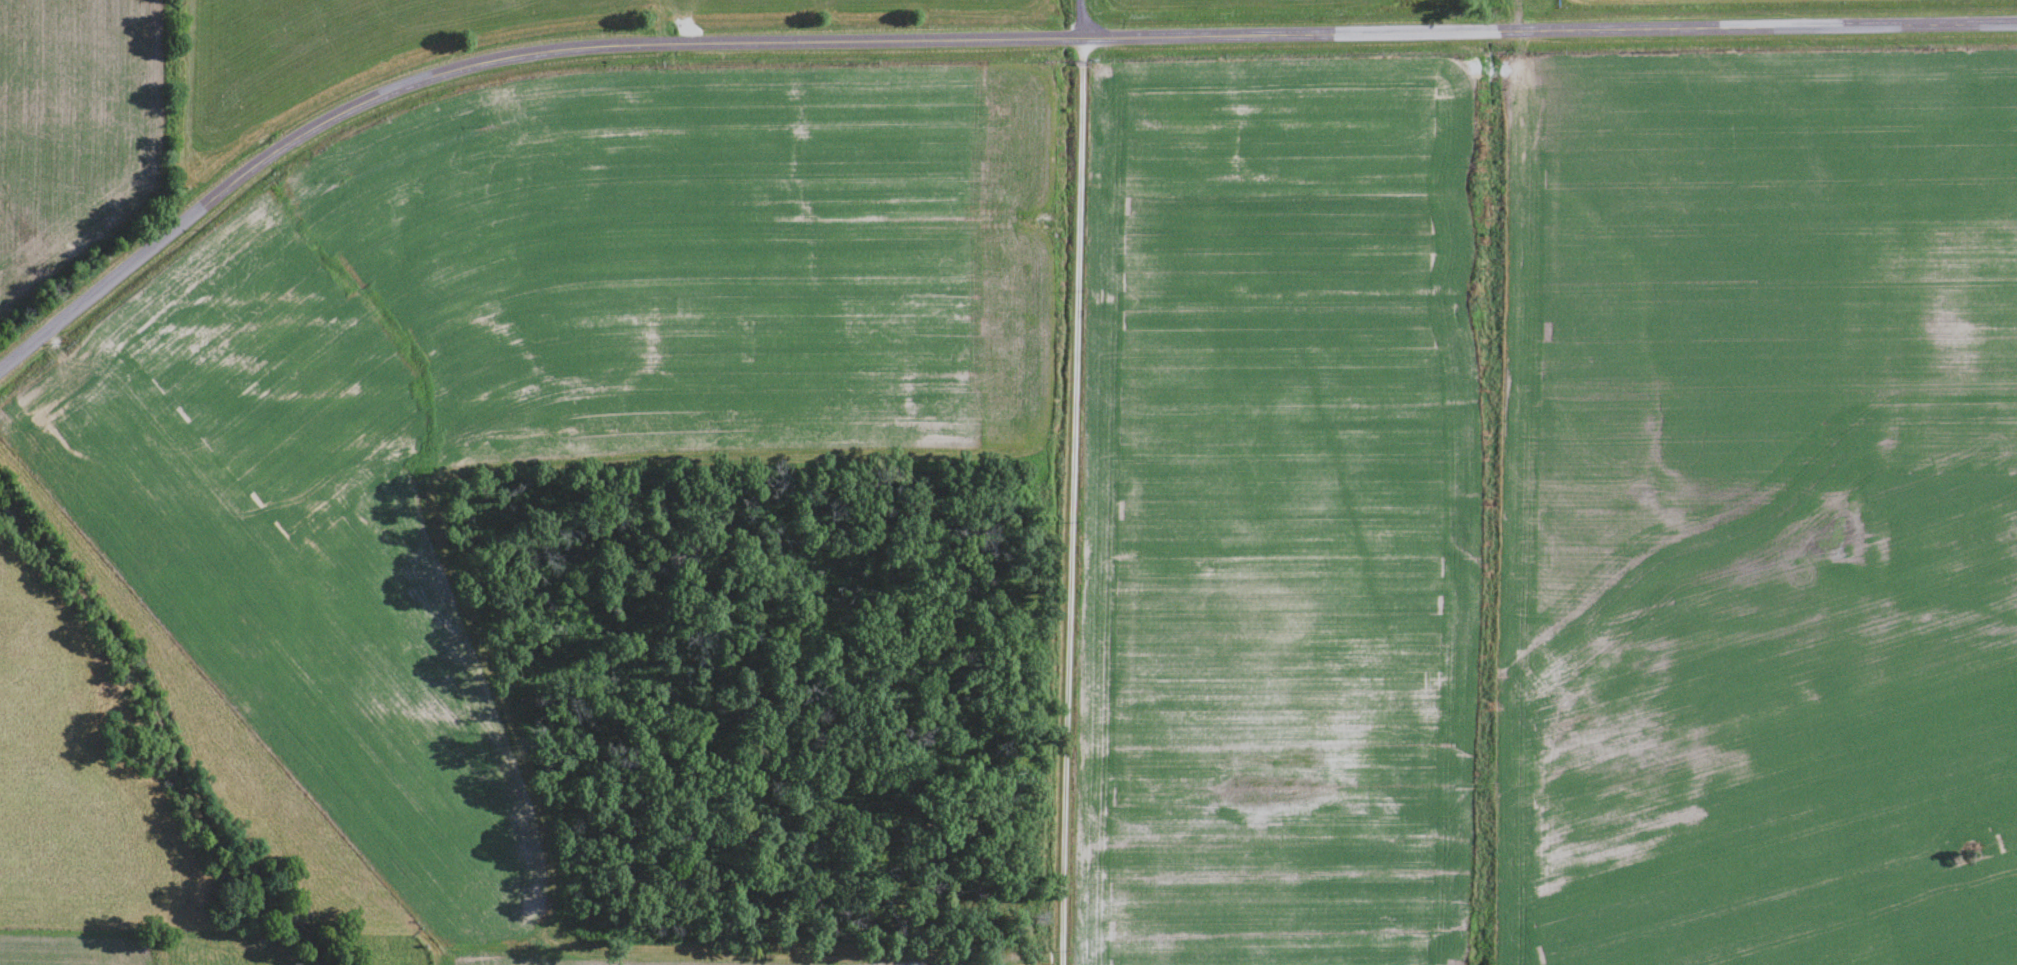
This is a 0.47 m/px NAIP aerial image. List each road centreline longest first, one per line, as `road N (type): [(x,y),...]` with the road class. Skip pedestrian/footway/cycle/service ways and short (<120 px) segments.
road 1 (secondary): [(2016,22),(688,40),(486,61),(383,95),(293,141),(0,370)]

